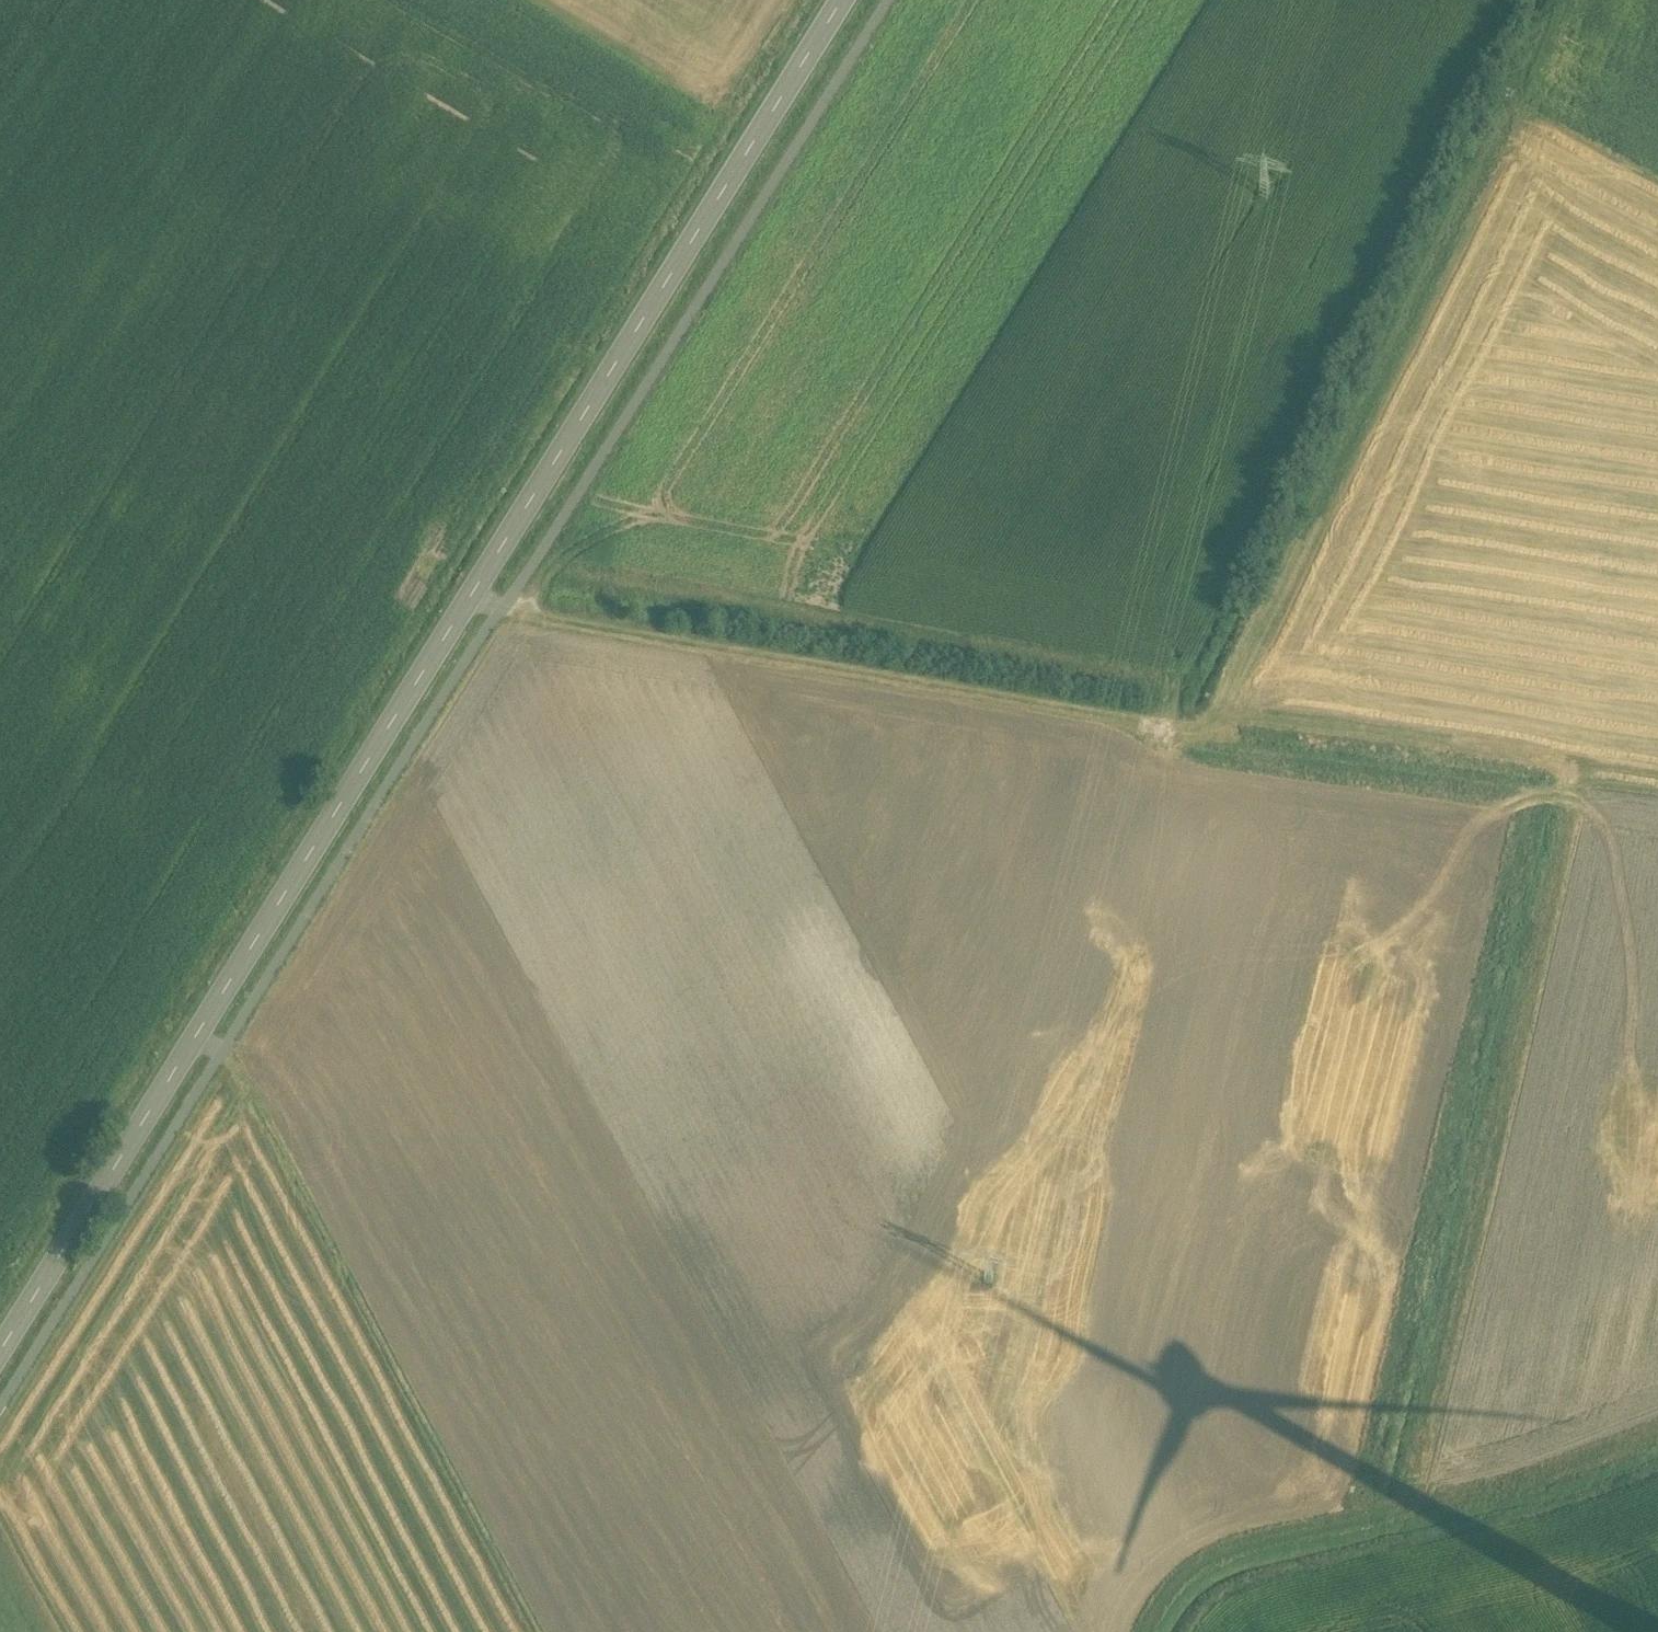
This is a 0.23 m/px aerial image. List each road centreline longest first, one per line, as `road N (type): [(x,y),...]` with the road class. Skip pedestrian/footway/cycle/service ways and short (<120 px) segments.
road 1 (tertiary): [(844,0),(0,1353)]
road 2 (track): [(469,602),(1122,712)]

